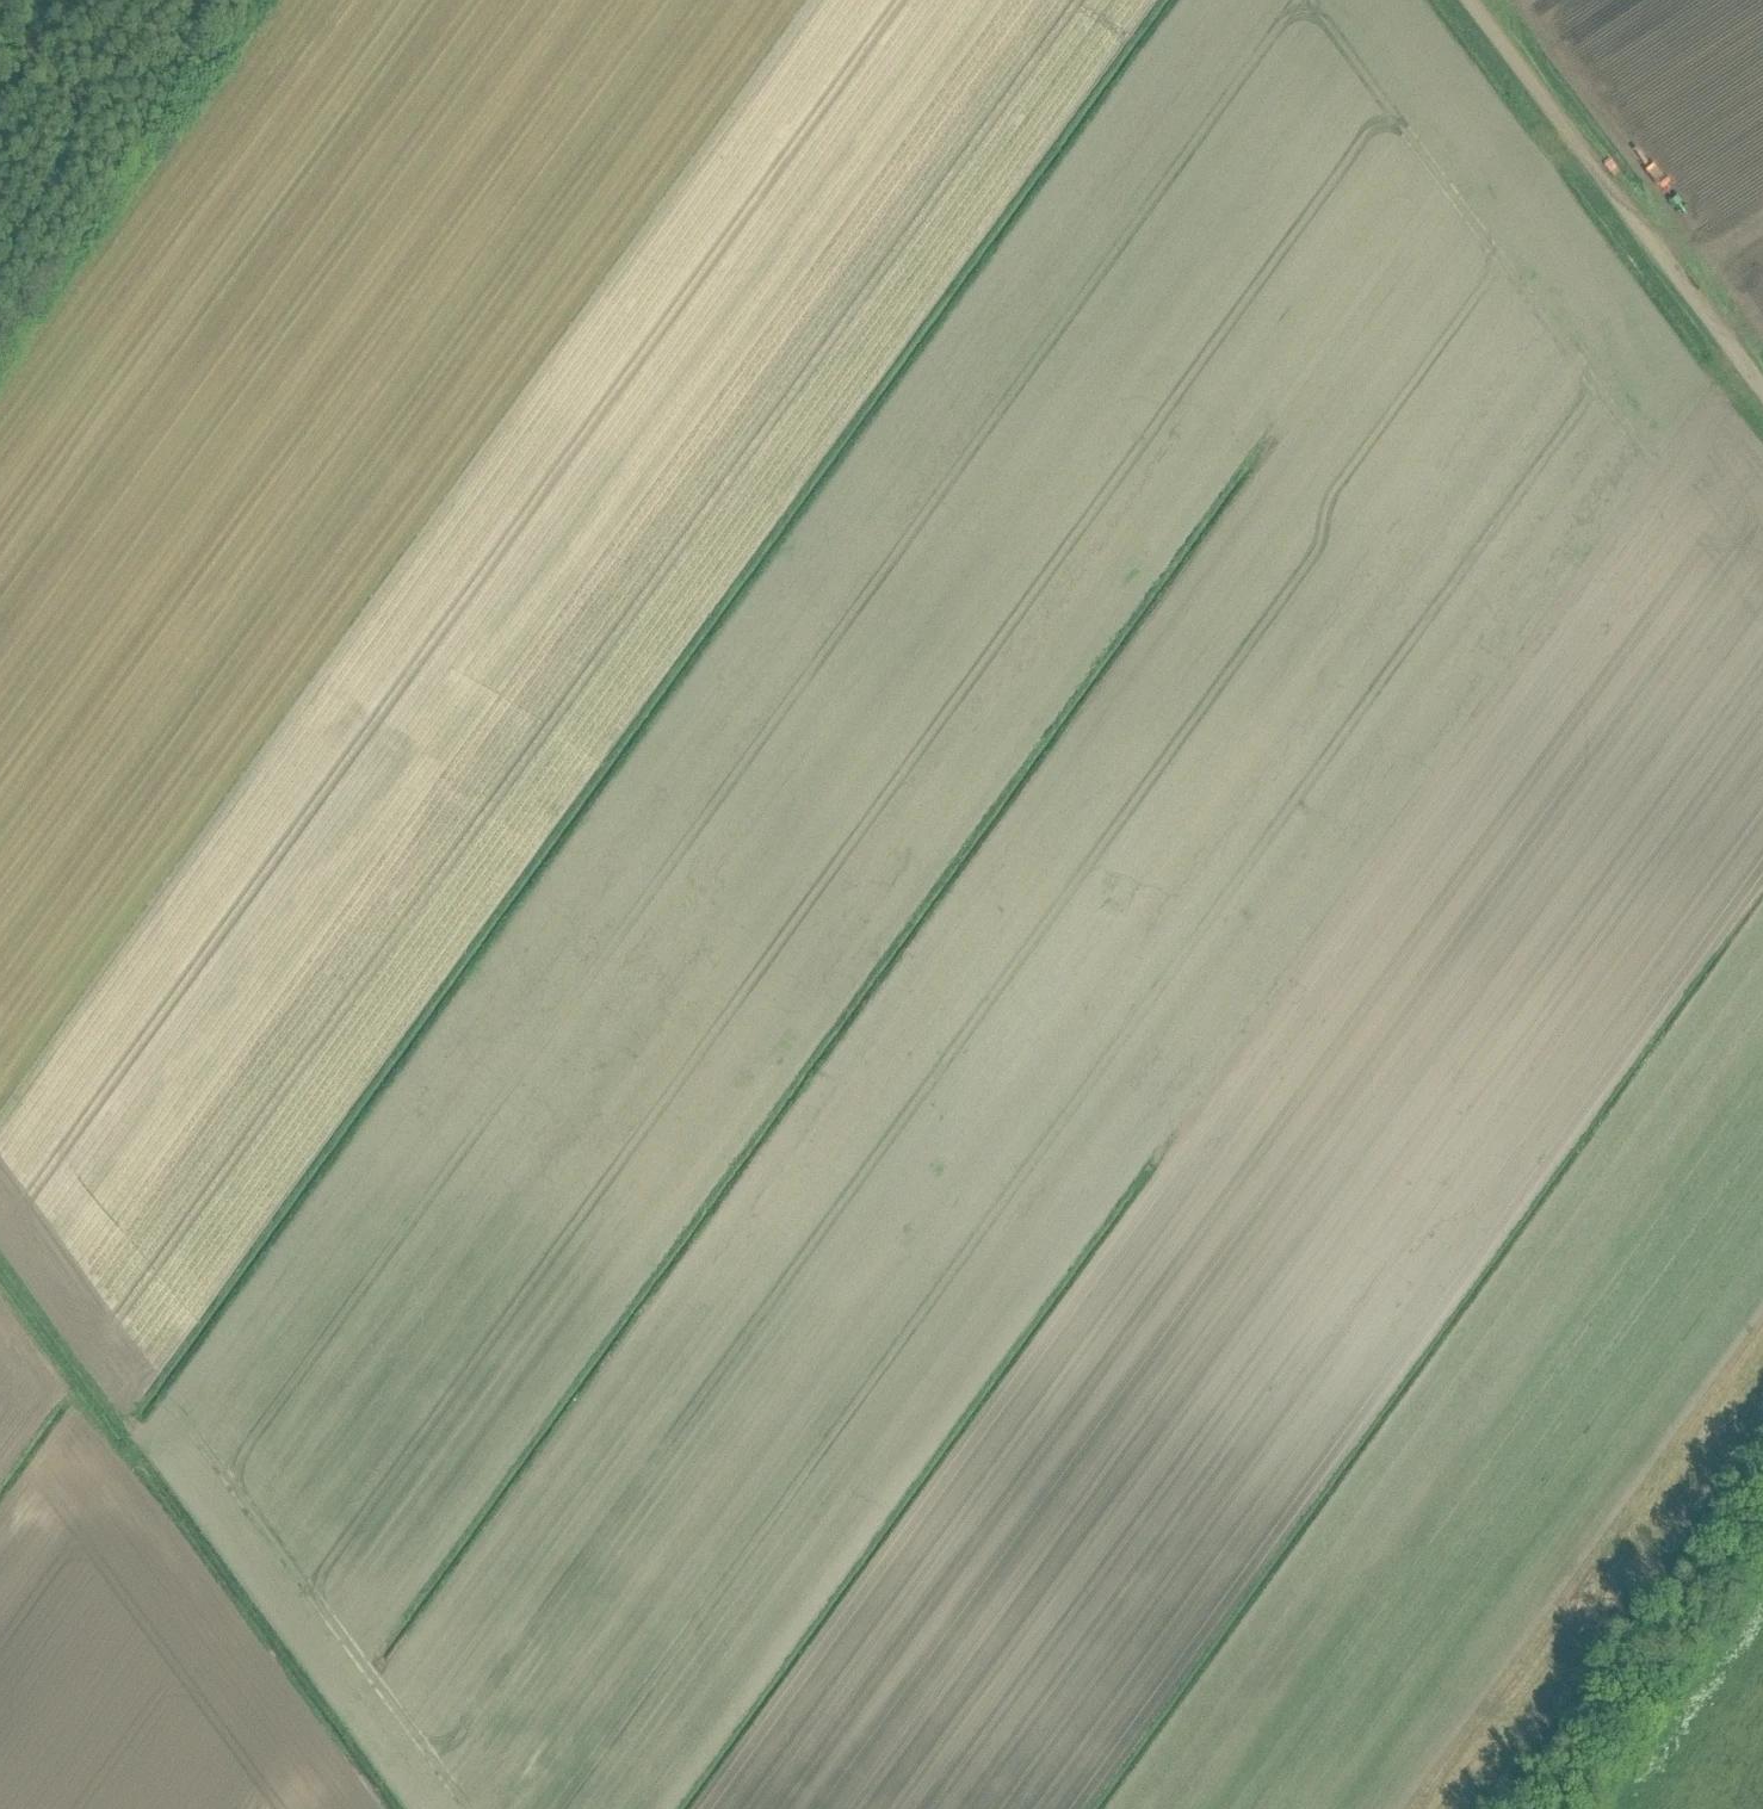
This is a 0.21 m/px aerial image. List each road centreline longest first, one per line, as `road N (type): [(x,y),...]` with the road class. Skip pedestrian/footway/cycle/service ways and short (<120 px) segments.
road 1 (unclassified): [(1762,387),(1471,0)]

